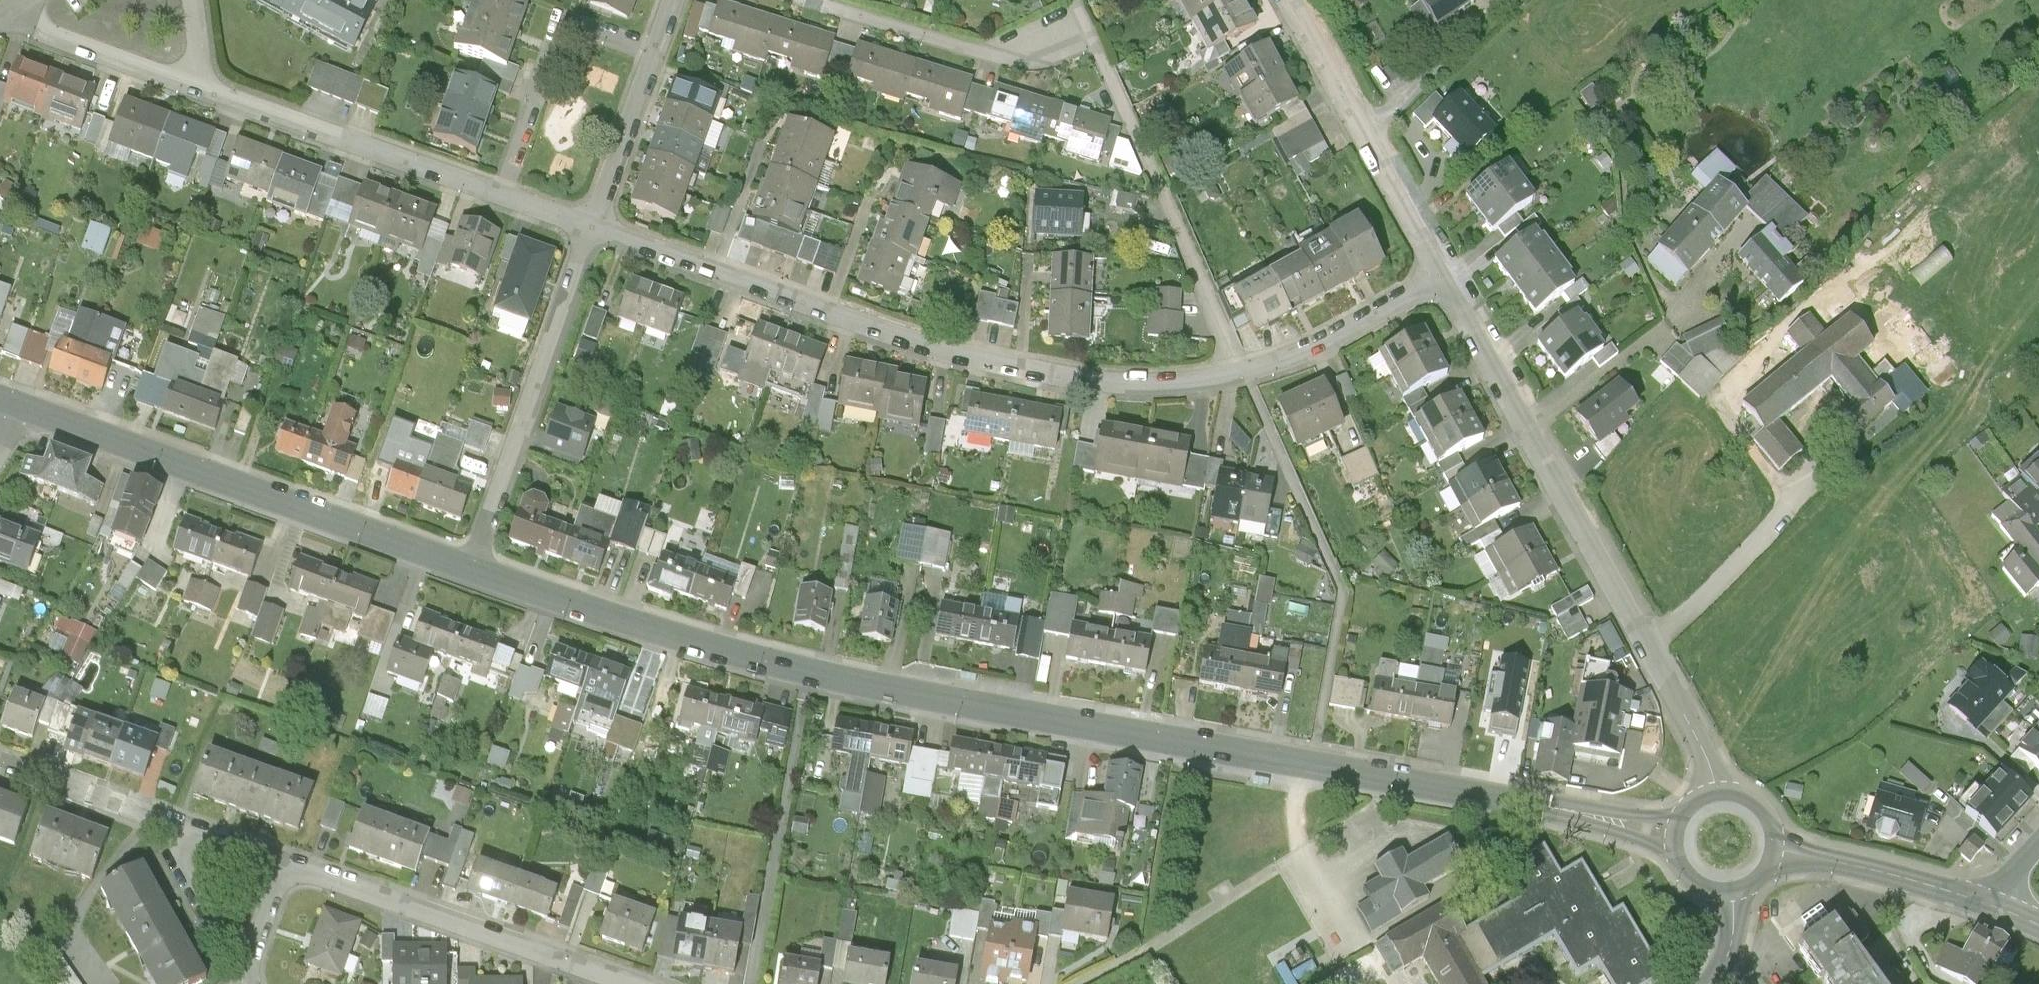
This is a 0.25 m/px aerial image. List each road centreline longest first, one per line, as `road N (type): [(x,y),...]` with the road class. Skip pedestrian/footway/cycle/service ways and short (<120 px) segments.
road 1 (secondary): [(472,568),(685,637),(949,703),(1674,835)]
road 2 (residential): [(1439,283),(1626,608),(1719,792)]
road 3 (secondary): [(14,405),(472,568)]
road 4 (residential): [(1245,372),(1088,22)]
road 5 (residential): [(472,568),(596,229)]
road 6 (residential): [(284,864),(624,983)]
road 7 (residential): [(1289,0),(1439,283)]
road 8 (residential): [(201,88),(498,195)]
road 9 (residential): [(1088,22),(1000,56),(803,0)]
road 10 (residential): [(657,57),(564,24),(498,195)]
road 11 (residential): [(1021,369),(1171,388),(1245,372)]
road 12 (secondary): [(1774,852),(1986,903)]
road 13 (residential): [(1245,372),(1327,346),(1439,283)]
road 14 (residential): [(0,16),(201,88)]
road 15 (residential): [(828,312),(1021,369)]
road 16 (residential): [(657,57),(596,229)]
road 17 (residential): [(154,819),(243,976)]
road 18 (residential): [(0,763),(154,819)]
road 19 (residential): [(154,819),(284,864)]
road 20 (residential): [(716,272),(761,146)]
road 21 (residential): [(596,229),(716,272)]

